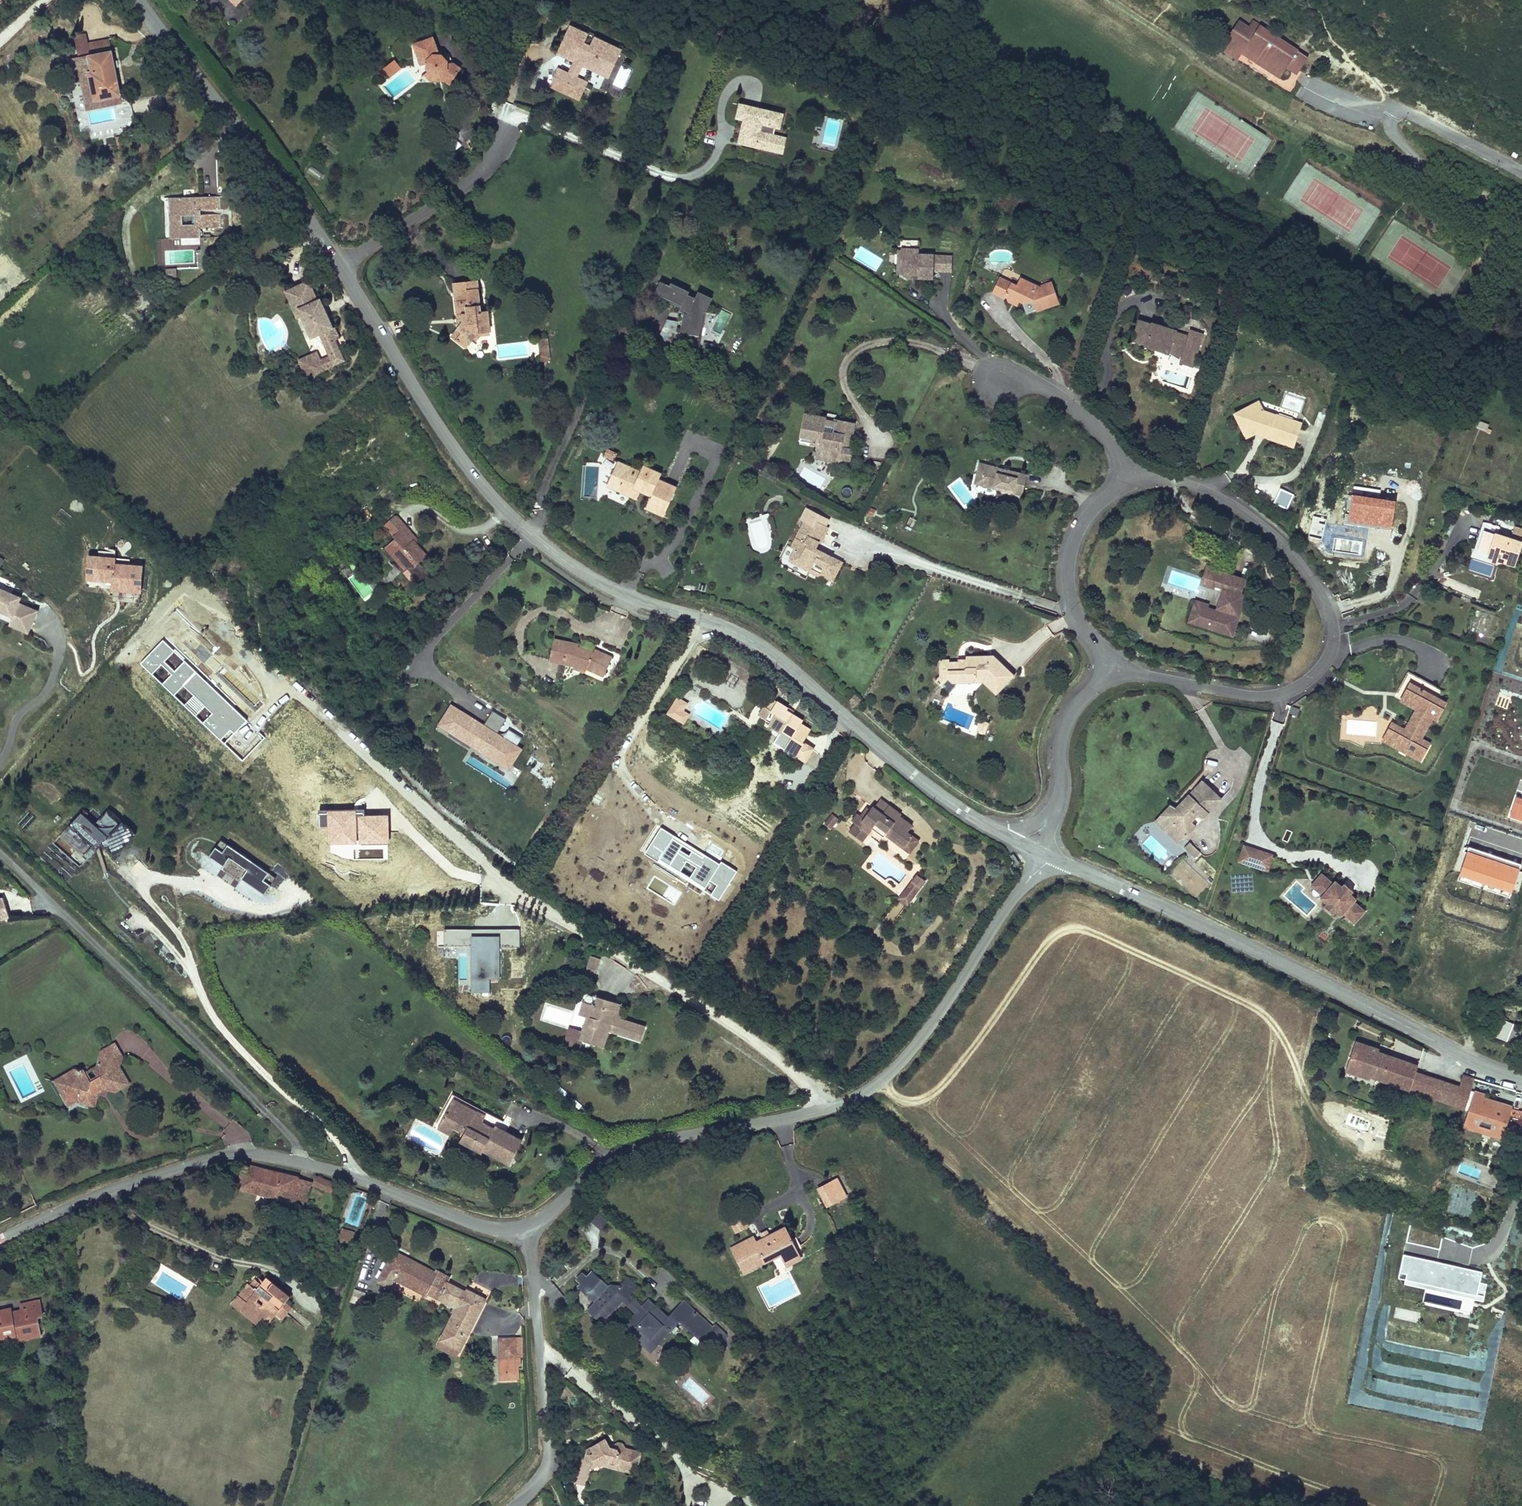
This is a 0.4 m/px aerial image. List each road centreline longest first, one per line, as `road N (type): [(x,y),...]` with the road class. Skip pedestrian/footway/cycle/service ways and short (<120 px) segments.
road 1 (unclassified): [(1013,839),(902,765),(747,636),(620,589),(526,529),(447,438),(340,267)]
road 2 (residential): [(527,1223),(608,1153),(818,1109),(864,1087),(915,1041),(1049,857)]
road 3 (residential): [(0,1236),(108,1187),(243,1154),(354,1177),(485,1223),(527,1223)]
road 4 (residential): [(1109,661),(1266,694),(1313,672),(1332,637),(1308,573),(1251,516),(1172,478),(1128,479)]
road 5 (unclassified): [(1521,1077),(1454,1052),(1327,983),(1049,857)]
road 6 (track): [(1415,162),(1329,132),(1227,81),(1115,0)]
road 7 (unclassified): [(340,267),(140,0)]
road 8 (track): [(1256,198),(1444,314),(1462,307),(1488,236)]
road 9 (residential): [(527,1223),(545,1461),(509,1505)]
road 10 (residential): [(513,112),(486,168),(340,267)]
road 11 (residential): [(1128,479),(1090,507),(1065,555),(1070,607),(1109,661)]
road 12 (residential): [(995,378),(1036,383),(1071,404),(1102,432),(1128,479)]
road 13 (residential): [(1109,661),(1060,726),(1060,799),(1050,819)]
road 14 (residential): [(1521,168),(1409,109),(1393,109)]

